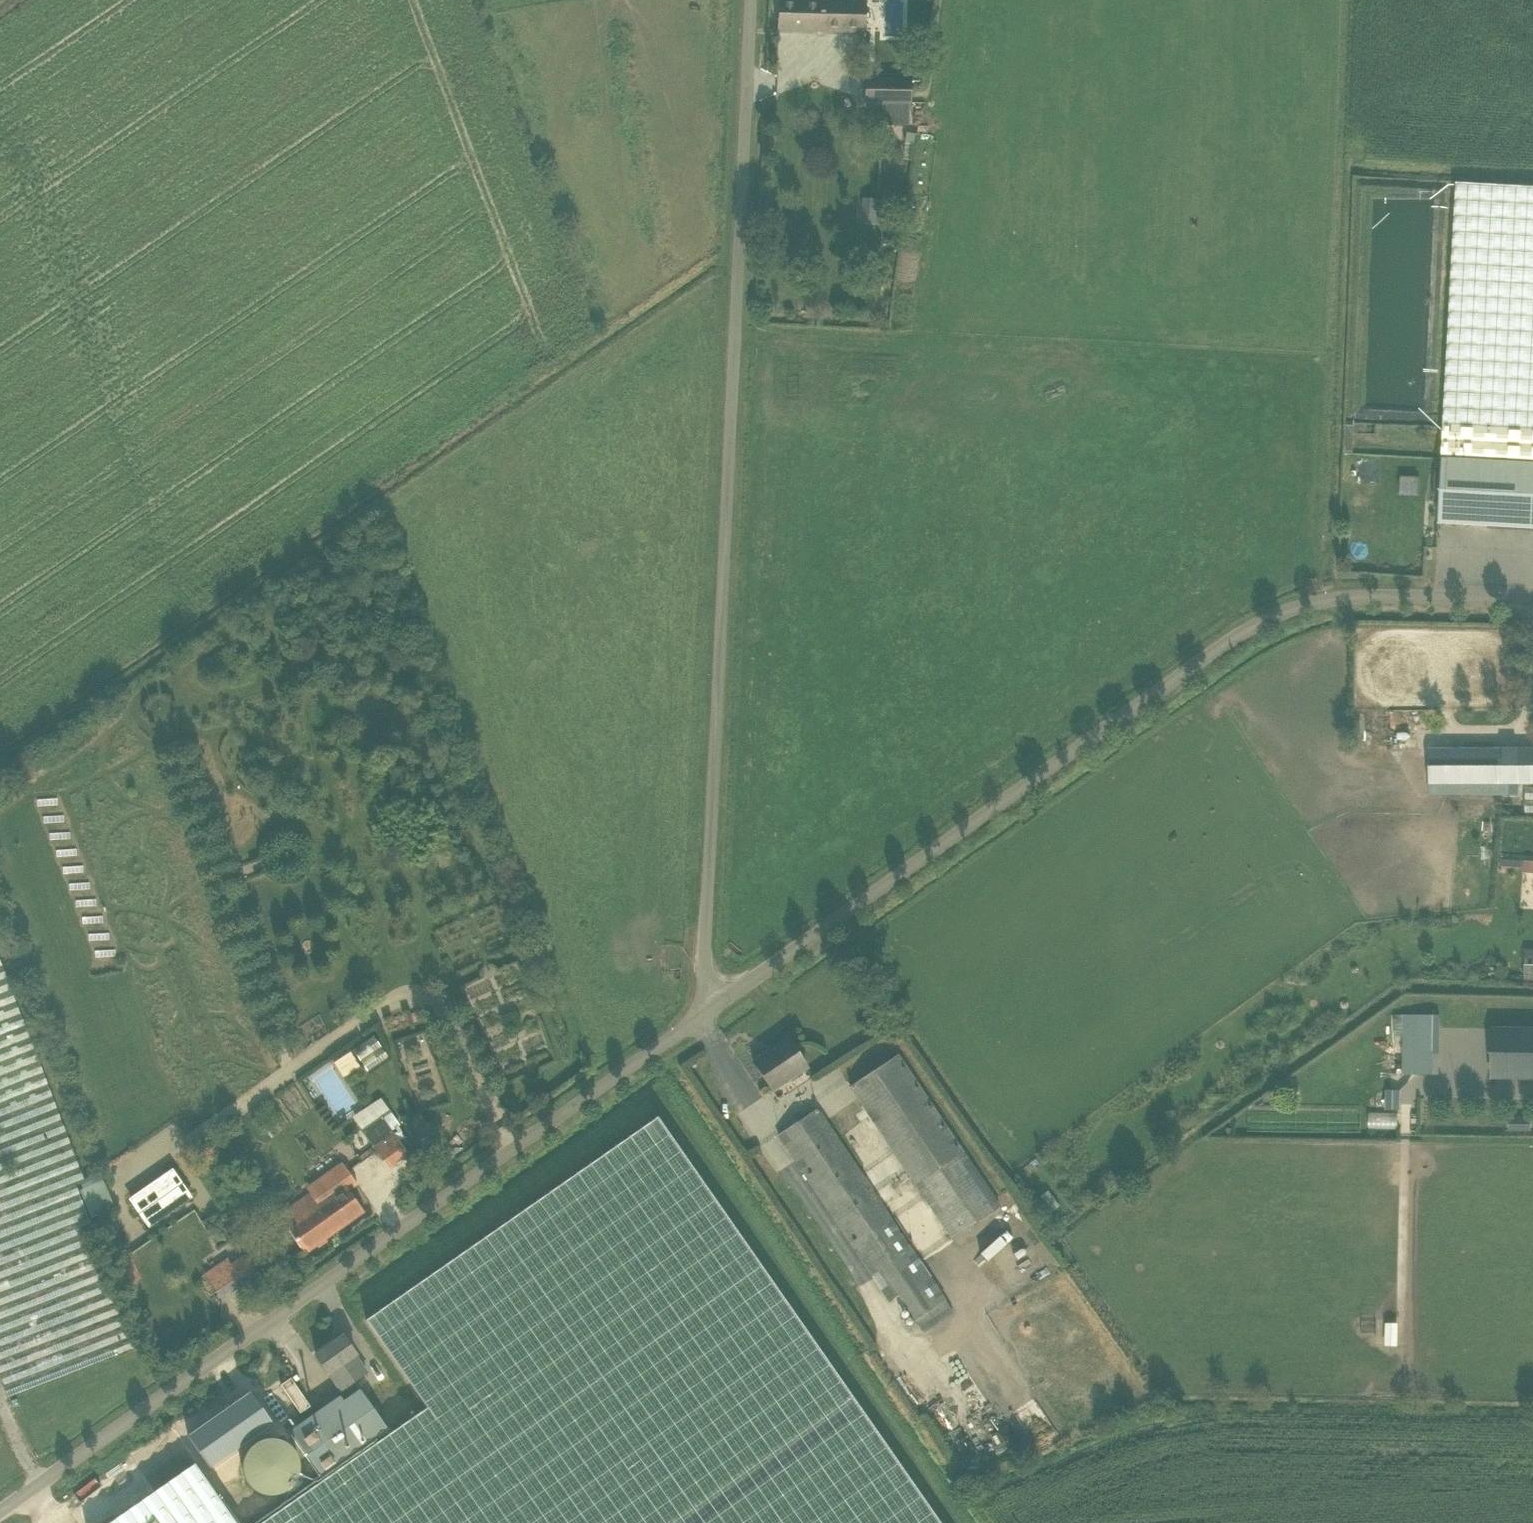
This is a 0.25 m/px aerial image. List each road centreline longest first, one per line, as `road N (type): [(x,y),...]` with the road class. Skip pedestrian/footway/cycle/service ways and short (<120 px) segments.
road 1 (unclassified): [(705,1009),(750,0)]
road 2 (unclassified): [(705,1009),(1283,615),(1342,606),(1532,606)]
road 3 (unclassified): [(0,1513),(705,1009)]

